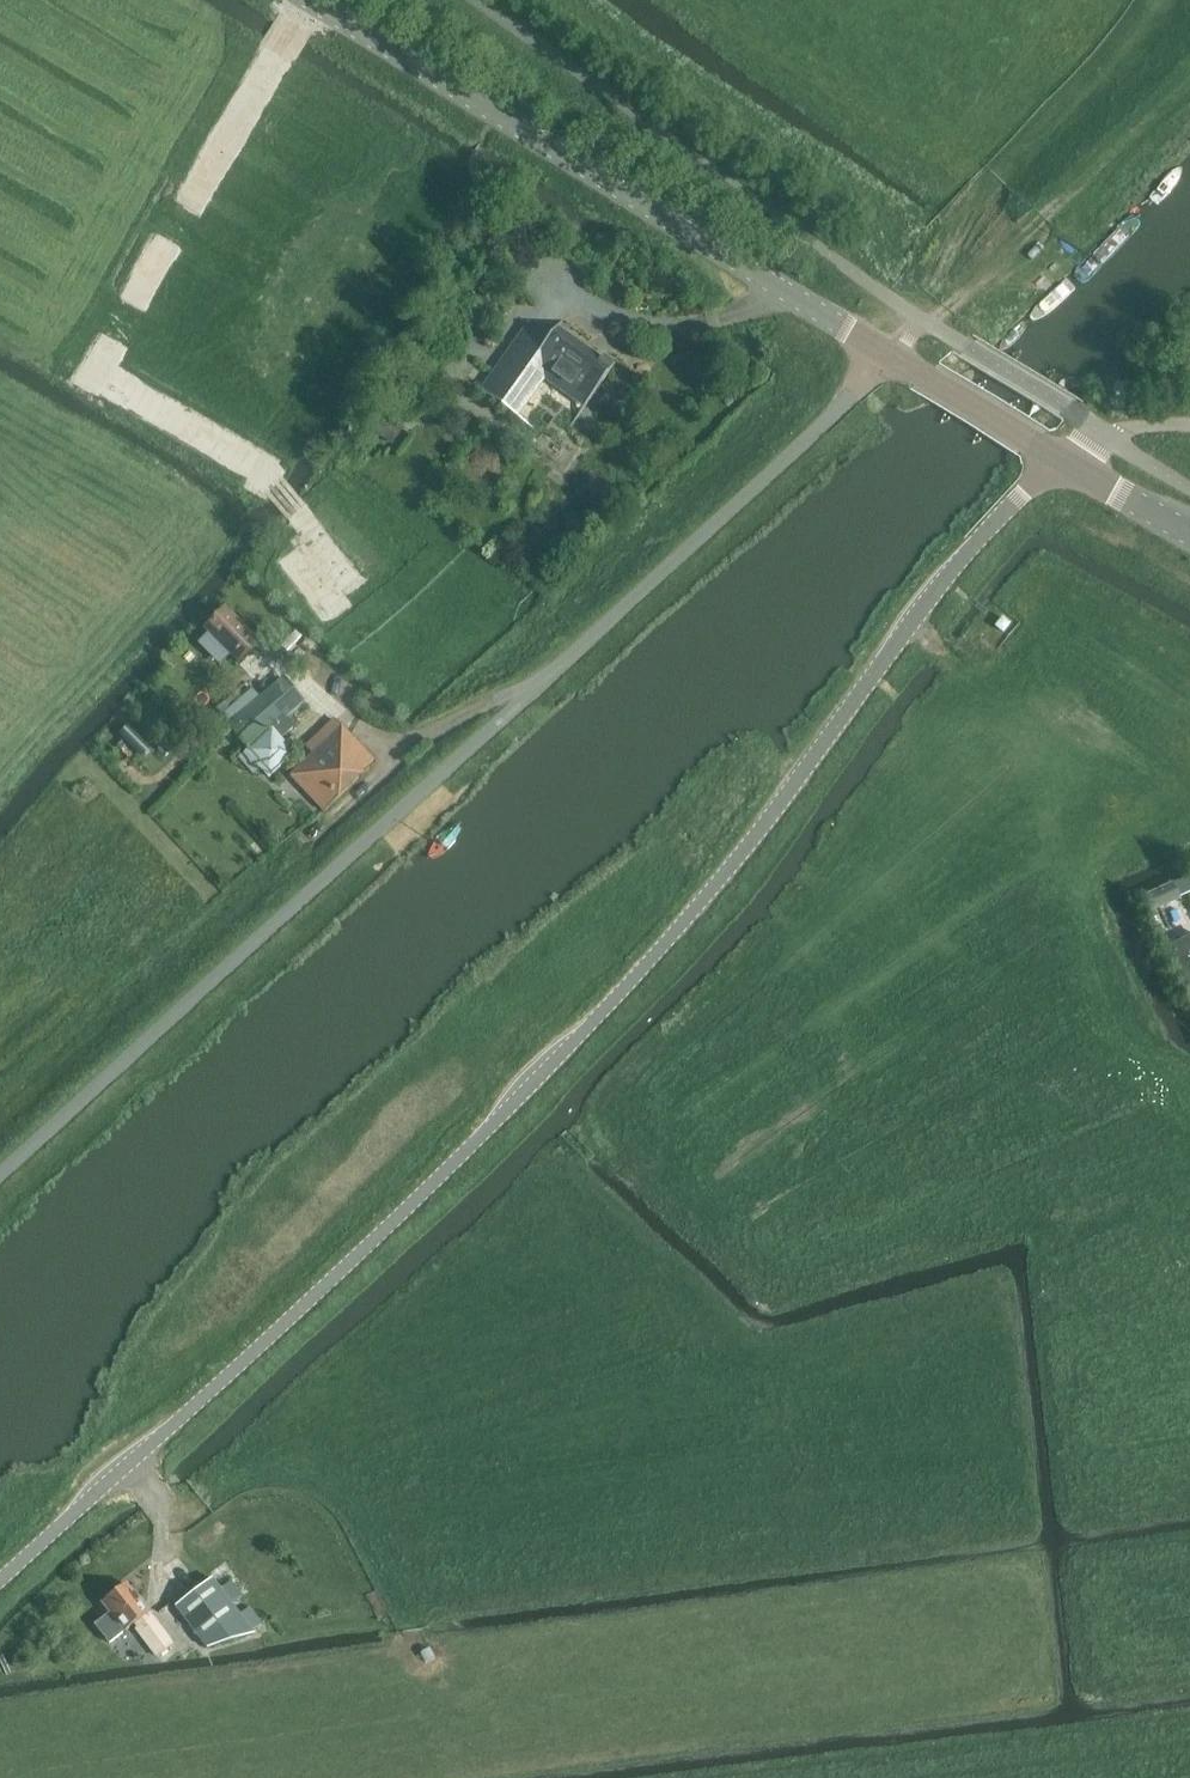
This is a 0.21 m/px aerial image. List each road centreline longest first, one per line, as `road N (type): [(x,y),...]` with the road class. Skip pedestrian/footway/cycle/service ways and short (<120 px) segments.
road 1 (unclassified): [(0,1585),(370,1247),(691,920),(917,622),(1068,460)]
road 2 (unclassified): [(0,1187),(894,356)]
road 3 (tertiary): [(894,356),(299,0)]
road 4 (track): [(1166,0),(1001,183),(948,269),(910,312)]
road 5 (tertiary): [(1068,460),(894,356)]
road 6 (tertiary): [(1189,535),(1068,460)]
road 7 (residential): [(1189,424),(1125,431),(1068,460)]

